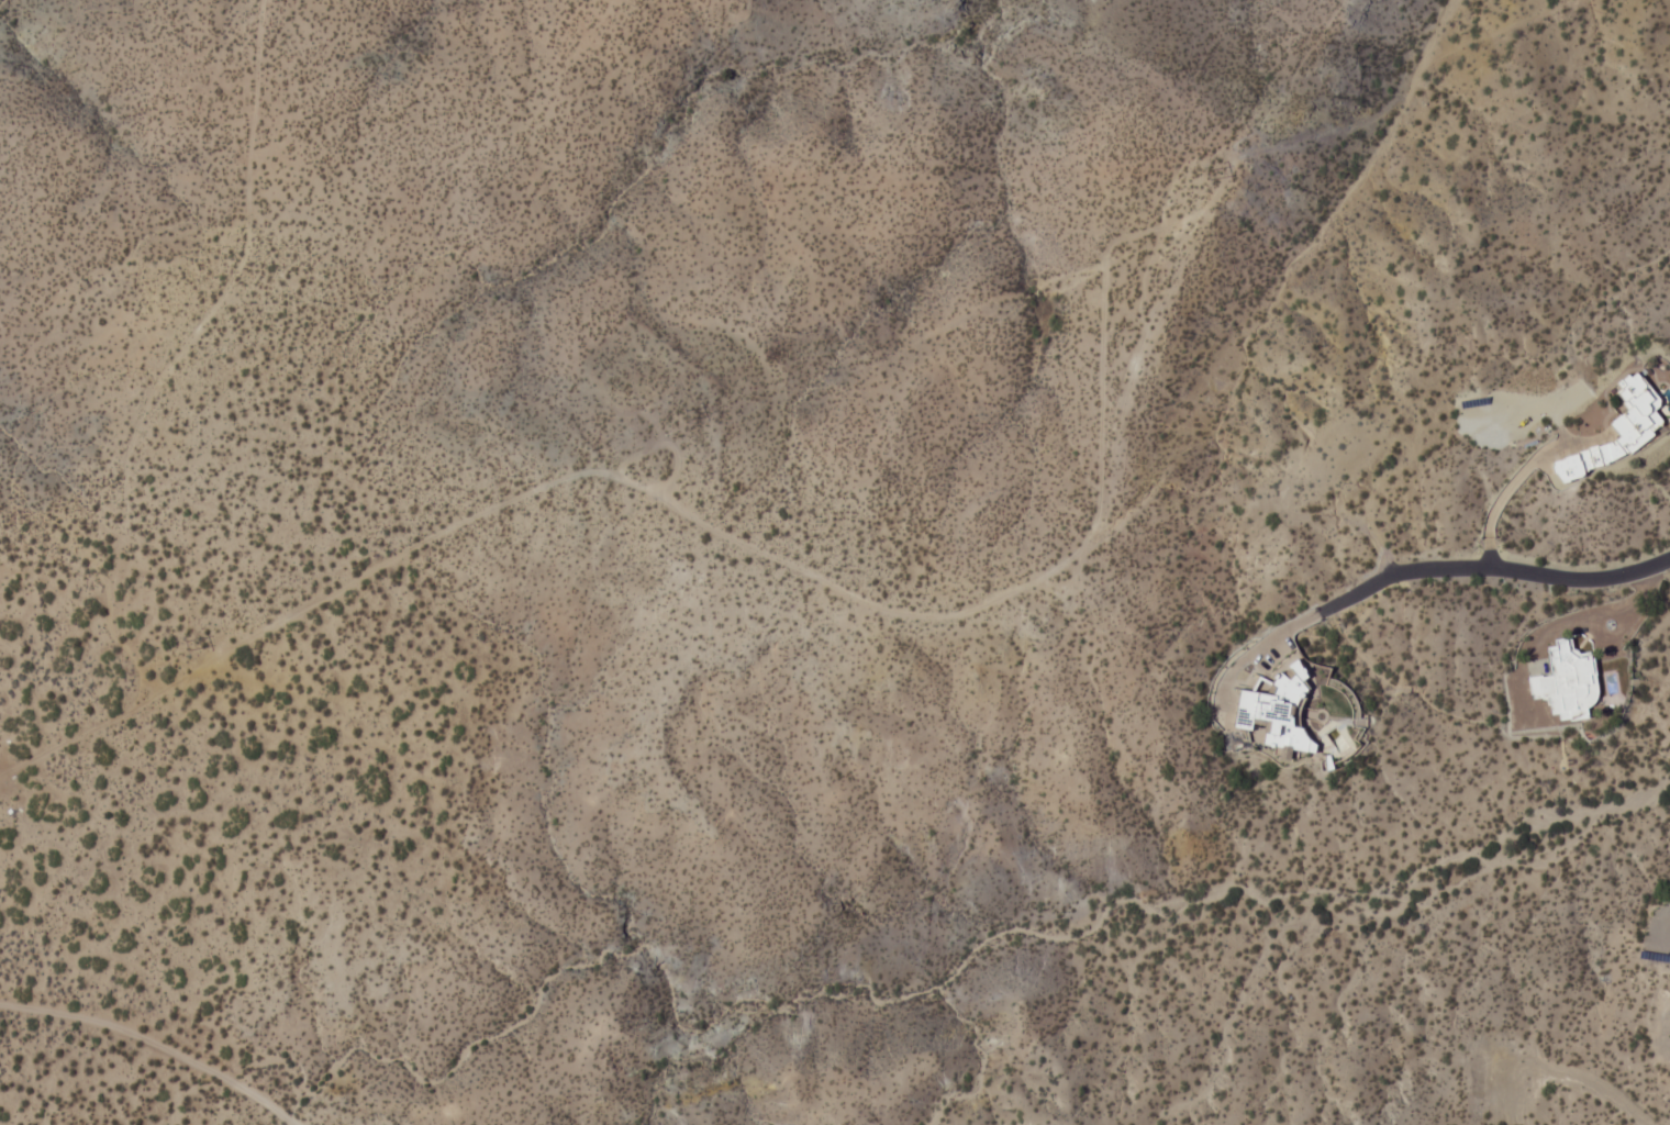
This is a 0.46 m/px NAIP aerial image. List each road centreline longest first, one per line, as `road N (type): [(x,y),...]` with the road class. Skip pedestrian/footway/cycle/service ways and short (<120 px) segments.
road 1 (track): [(0,762),(525,510),(620,515),(708,548),(819,621),(912,648),(1034,621),(1105,543),(1216,332),(1349,210),(1449,0)]
road 2 (track): [(0,1013),(127,1033),(290,1124)]
road 3 (residential): [(1669,558),(1563,578),(1480,567),(1388,573)]

